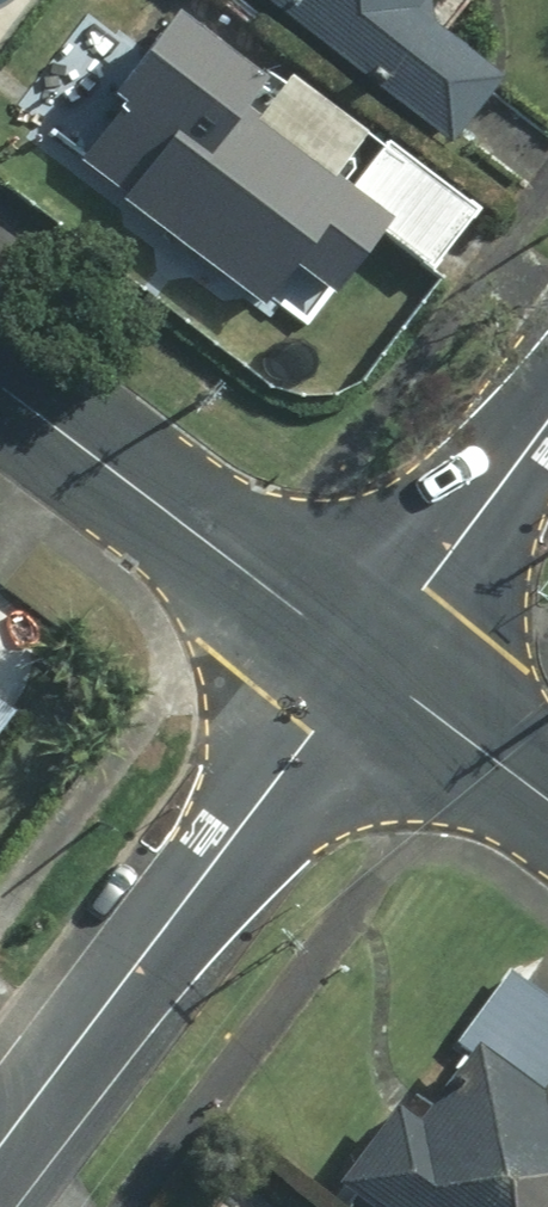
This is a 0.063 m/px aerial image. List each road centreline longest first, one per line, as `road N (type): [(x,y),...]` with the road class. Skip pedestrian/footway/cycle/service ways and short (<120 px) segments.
road 1 (residential): [(362,662),(0,1154)]
road 2 (residential): [(0,387),(362,662)]
road 3 (residential): [(547,421),(362,662)]
road 4 (residential): [(362,662),(547,801)]

